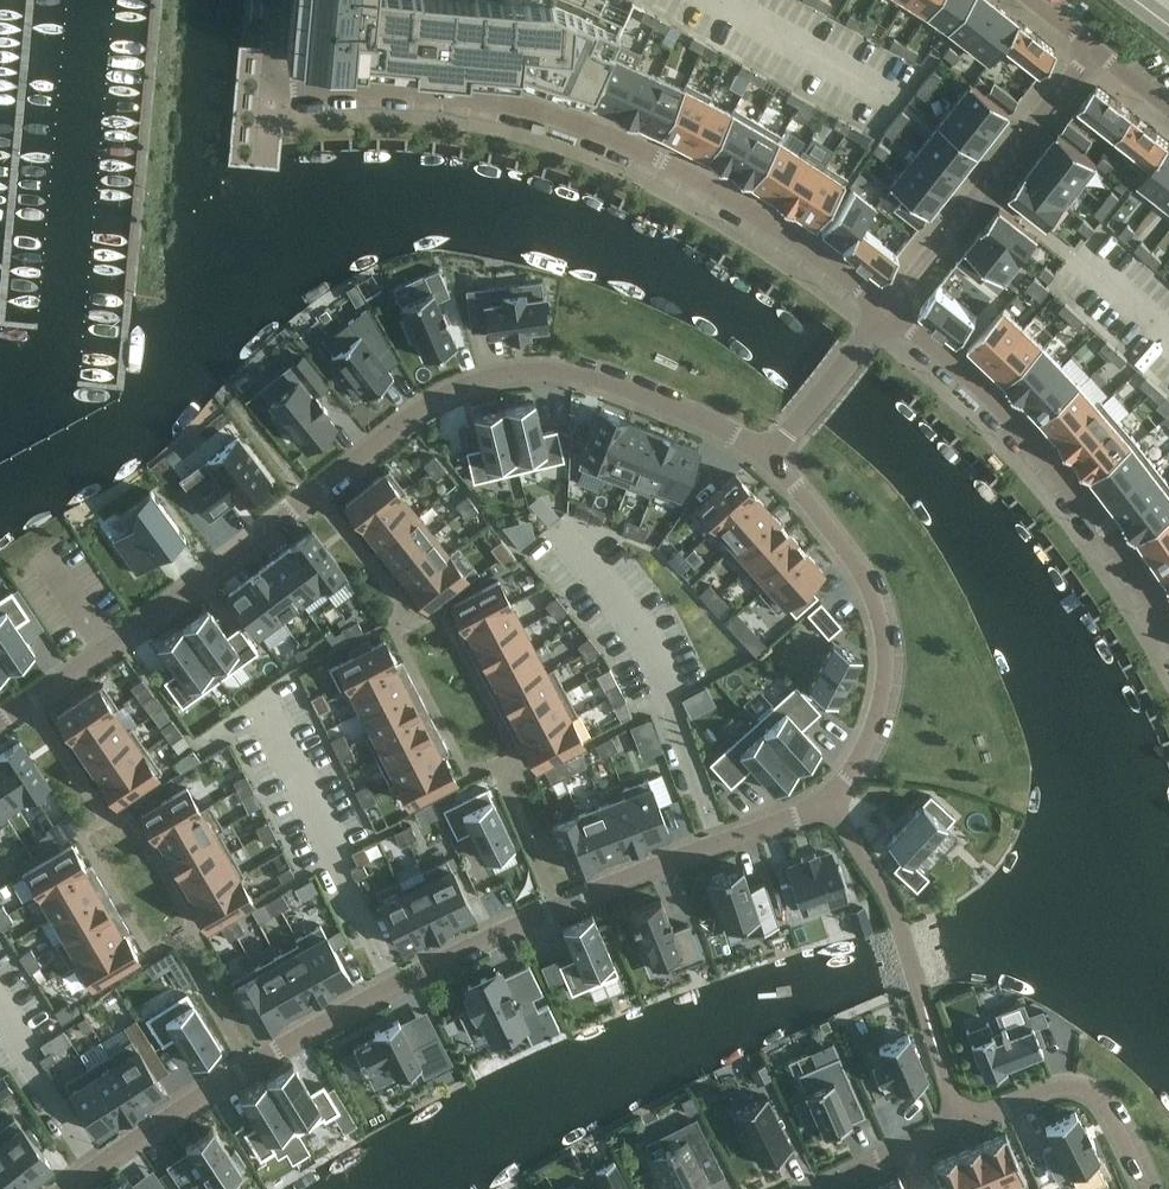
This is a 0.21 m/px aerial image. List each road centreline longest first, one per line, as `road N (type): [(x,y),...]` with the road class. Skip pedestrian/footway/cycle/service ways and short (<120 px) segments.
road 1 (residential): [(770,458),(850,549),(876,602),(888,665),(881,727),(849,783),(791,822),(455,954),(253,1069),(77,1188)]
road 2 (residential): [(0,719),(408,415),(497,372),(590,377),(718,425),(770,458)]
road 3 (residential): [(883,308),(992,399),(1061,473),(1121,548),(1168,633)]
road 4 (residential): [(575,122),(414,88),(267,95),(276,0)]
road 5 (residential): [(822,1188),(978,1115),(1070,1090),(1106,1107),(1148,1188)]
road 6 (residential): [(575,122),(699,179),(883,308)]
road 7 (residential): [(1089,47),(883,308)]
road 8 (residential): [(770,458),(883,308)]

